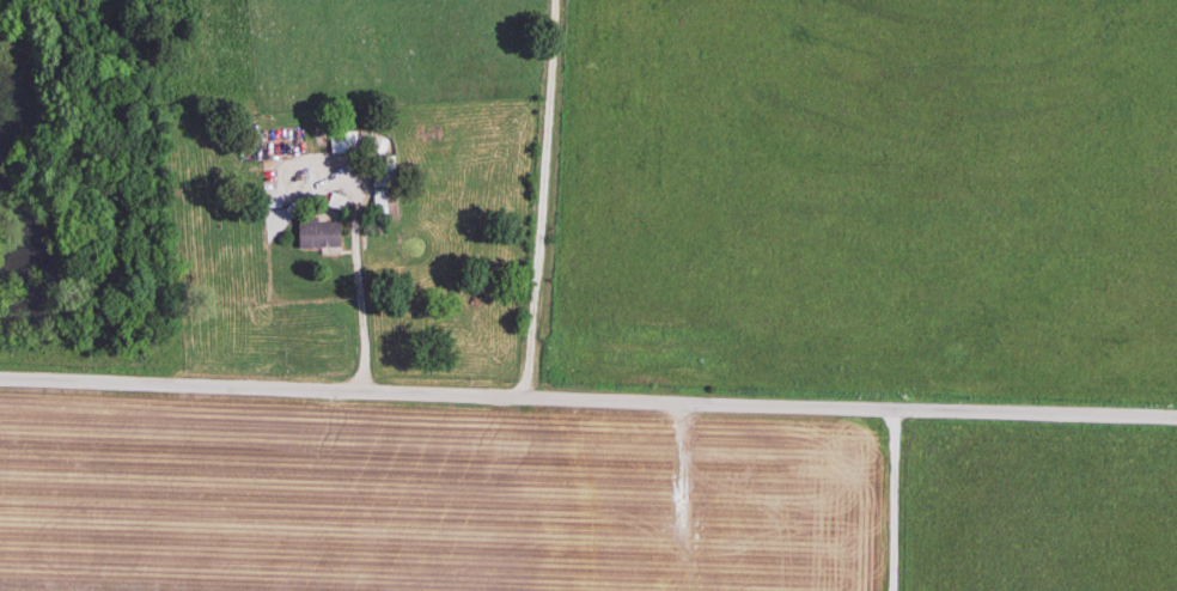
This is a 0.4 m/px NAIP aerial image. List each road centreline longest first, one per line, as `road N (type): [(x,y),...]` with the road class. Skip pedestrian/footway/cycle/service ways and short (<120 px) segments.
road 1 (residential): [(1176,417),(0,380)]
road 2 (residential): [(364,392),(348,165)]
road 3 (residential): [(892,412),(891,590)]

